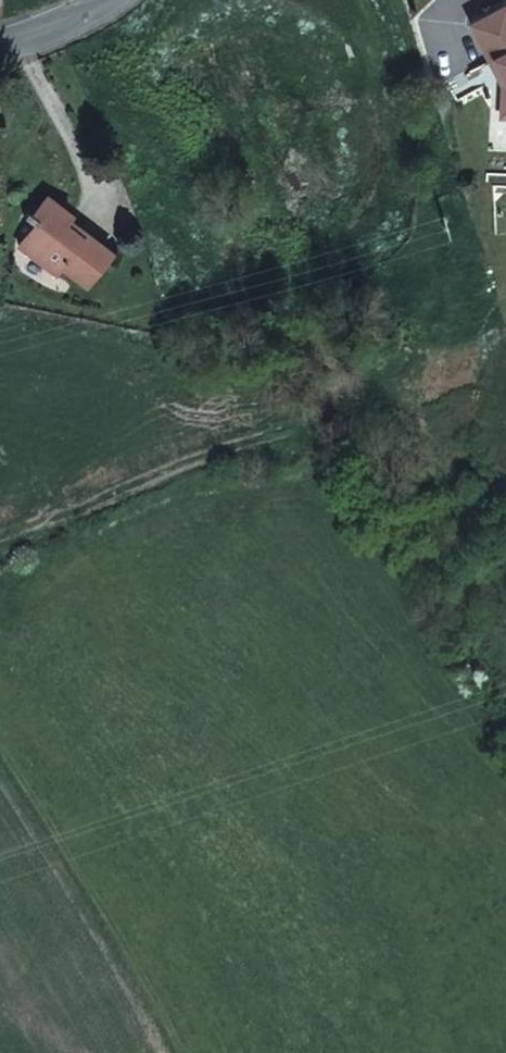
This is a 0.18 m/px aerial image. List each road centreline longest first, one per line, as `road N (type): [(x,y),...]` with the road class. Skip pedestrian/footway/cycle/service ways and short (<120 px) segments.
road 1 (residential): [(0,51),(112,0)]

